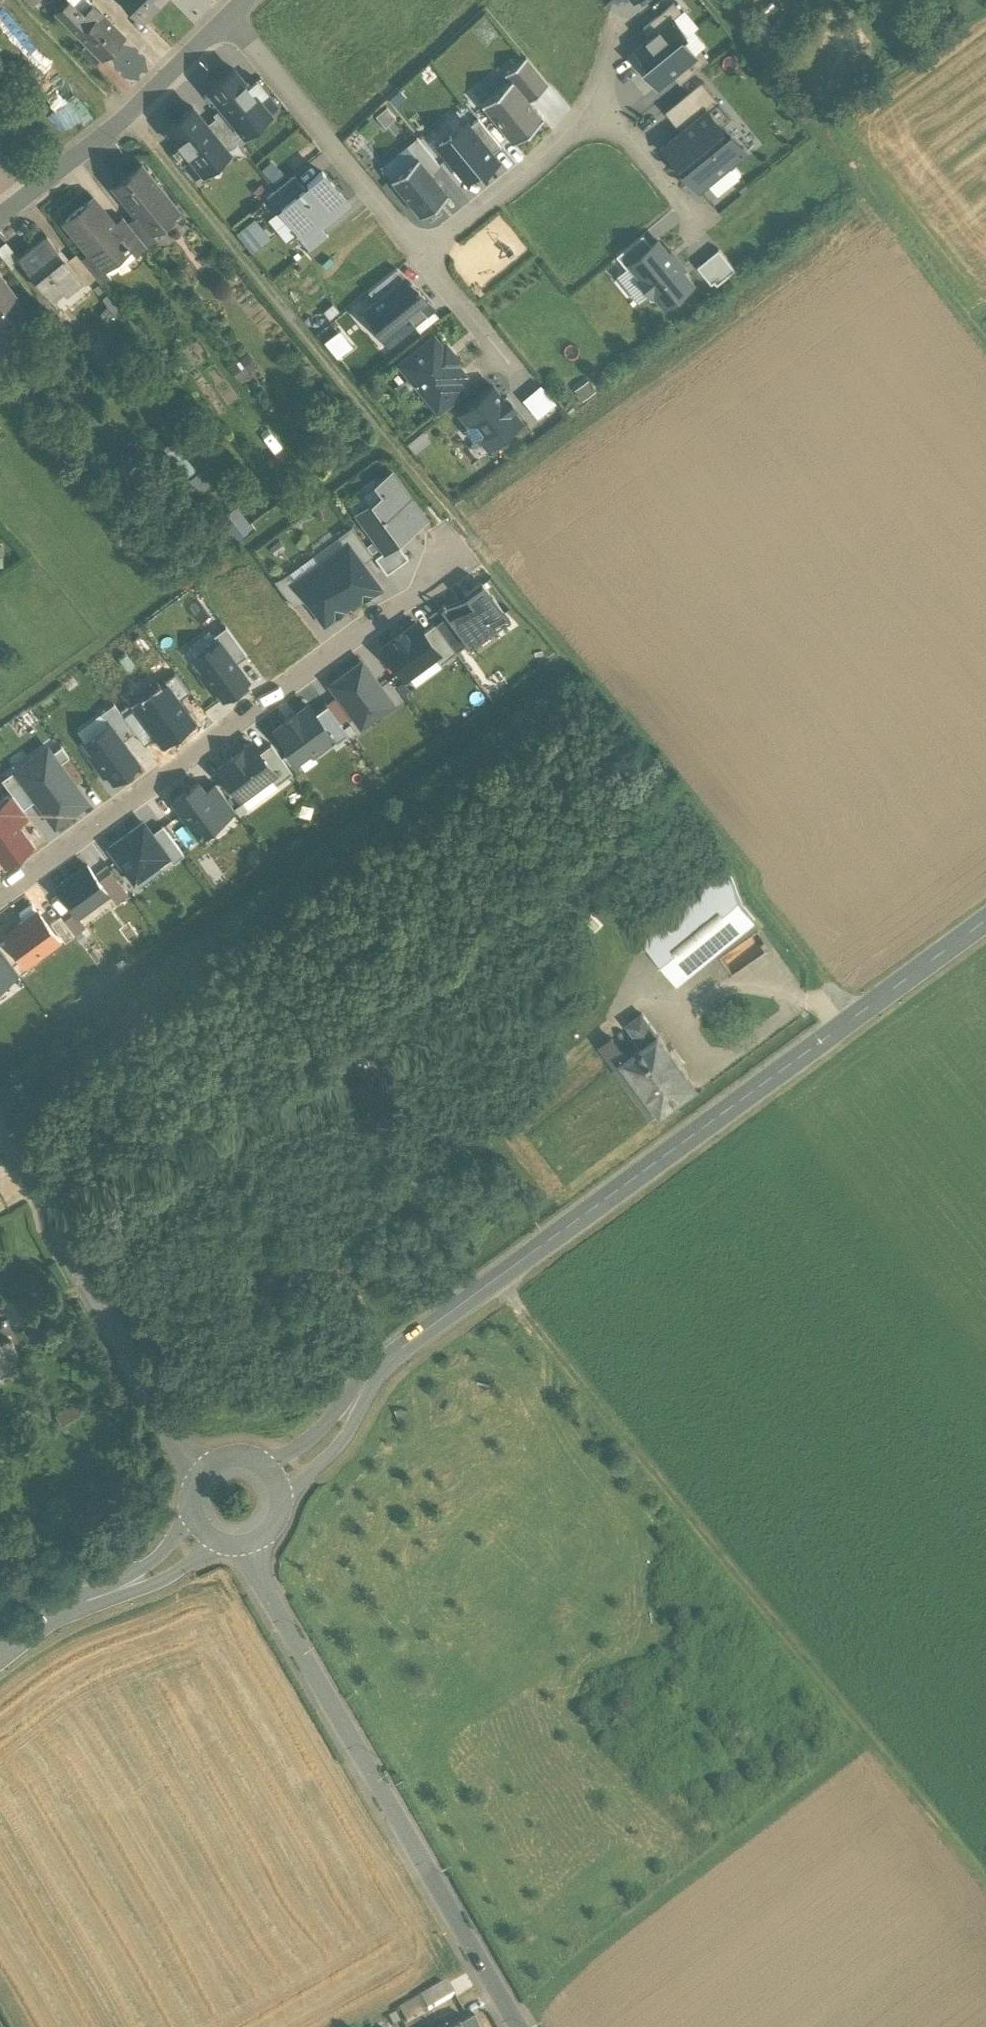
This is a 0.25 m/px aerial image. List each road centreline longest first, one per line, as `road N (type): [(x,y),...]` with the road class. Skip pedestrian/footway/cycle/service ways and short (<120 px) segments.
road 1 (track): [(125,132),(472,544),(747,901),(858,1015)]
road 2 (secondary): [(985,922),(402,1349)]
road 3 (residential): [(0,910),(480,554)]
road 4 (track): [(822,1678),(498,1277)]
road 5 (unclassified): [(249,1542),(259,1576),(487,1963)]
road 6 (track): [(985,340),(707,0)]
road 7 (residential): [(0,1116),(180,1444),(206,1470)]
road 8 (residential): [(230,29),(423,261)]
road 9 (track): [(822,1678),(985,1878)]
road 10 (residential): [(423,261),(538,172),(595,107)]
road 11 (track): [(817,136),(985,16)]
road 12 (secondary): [(283,1493),(345,1442),(402,1349)]
road 13 (secondary): [(56,1614),(163,1580),(223,1540)]
road 14 (secondary): [(402,1349),(360,1381),(326,1428),(269,1467)]
road 15 (secondary): [(197,1514),(152,1562),(56,1614)]
road 16 (residential): [(127,130),(10,5)]
road 17 (residential): [(595,107),(698,230)]
road 18 (residential): [(0,228),(127,130)]
road 19 (residential): [(127,130),(230,29)]

